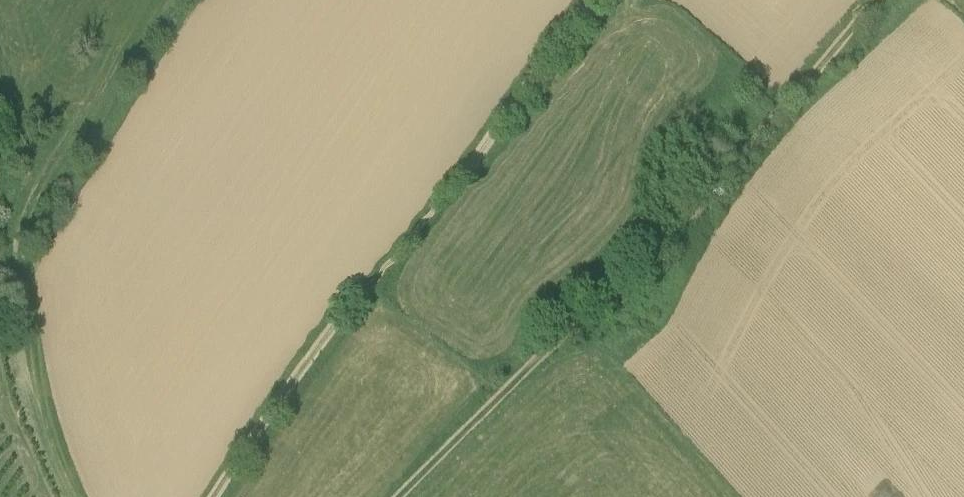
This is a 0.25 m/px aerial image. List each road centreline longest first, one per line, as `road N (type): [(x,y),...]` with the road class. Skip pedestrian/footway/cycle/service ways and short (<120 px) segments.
road 1 (track): [(397,496),(480,410),(691,228),(877,0)]
road 2 (track): [(567,0),(215,496)]

